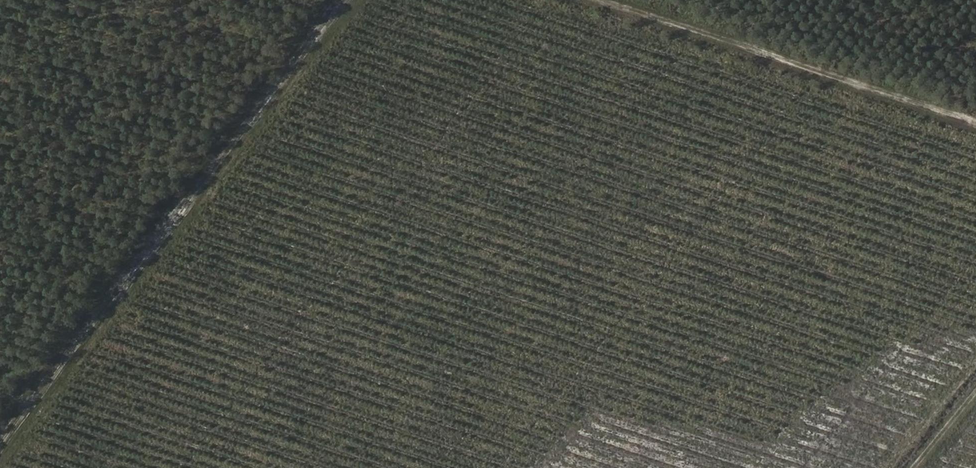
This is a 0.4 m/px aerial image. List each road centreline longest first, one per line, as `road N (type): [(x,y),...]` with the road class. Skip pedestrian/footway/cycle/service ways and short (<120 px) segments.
road 1 (track): [(601,0),(975,129)]

